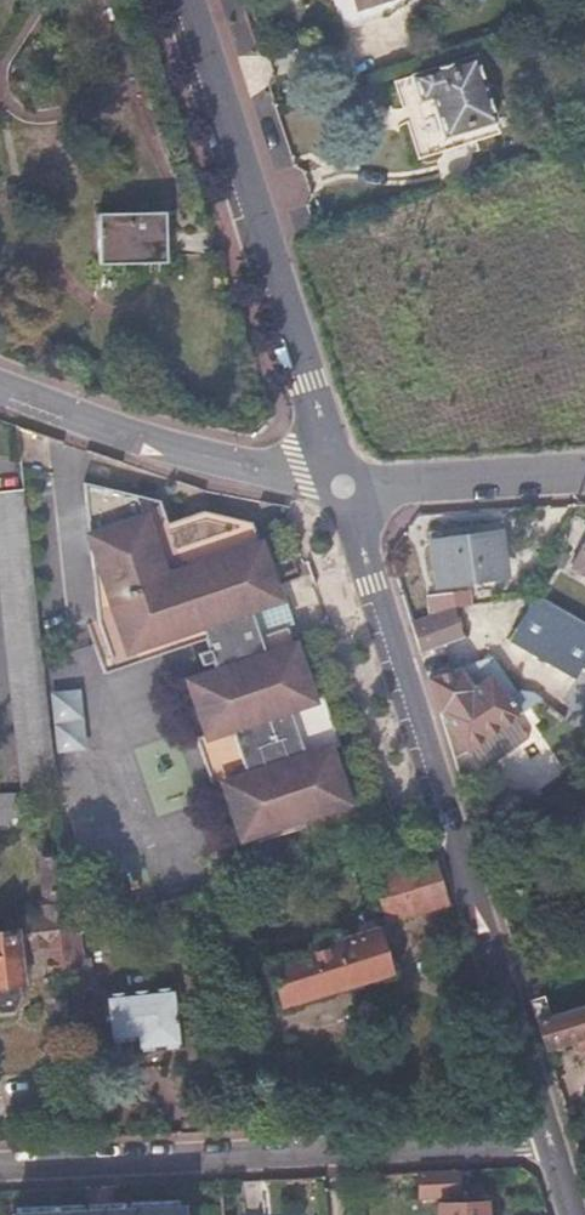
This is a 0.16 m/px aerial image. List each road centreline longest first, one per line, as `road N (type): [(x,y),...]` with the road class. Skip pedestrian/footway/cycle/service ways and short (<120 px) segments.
road 1 (tertiary): [(549,1134),(344,486)]
road 2 (residential): [(0,1166),(549,1134)]
road 3 (tertiary): [(344,486),(186,0)]
road 4 (residential): [(0,393),(212,460),(344,486)]
road 5 (residential): [(344,486),(584,472)]

